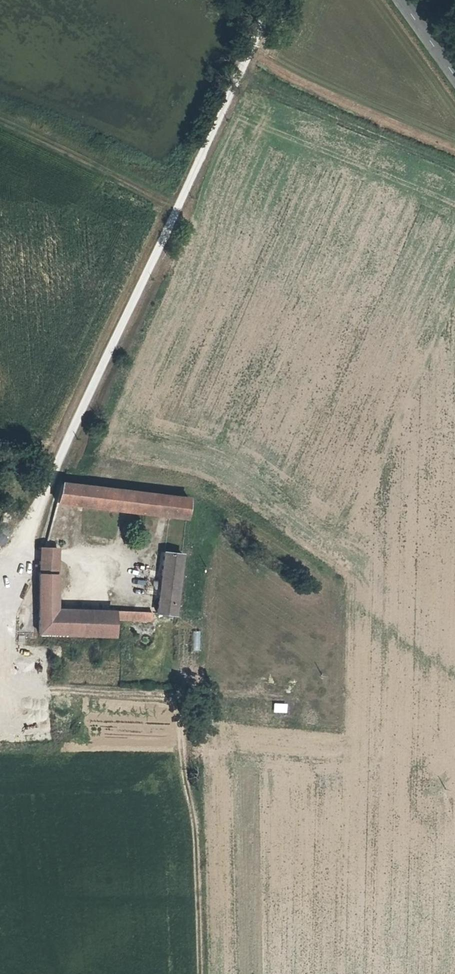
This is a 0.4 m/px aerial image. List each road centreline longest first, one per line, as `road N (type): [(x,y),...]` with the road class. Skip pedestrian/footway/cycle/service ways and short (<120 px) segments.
road 1 (track): [(275,0),(15,549)]

